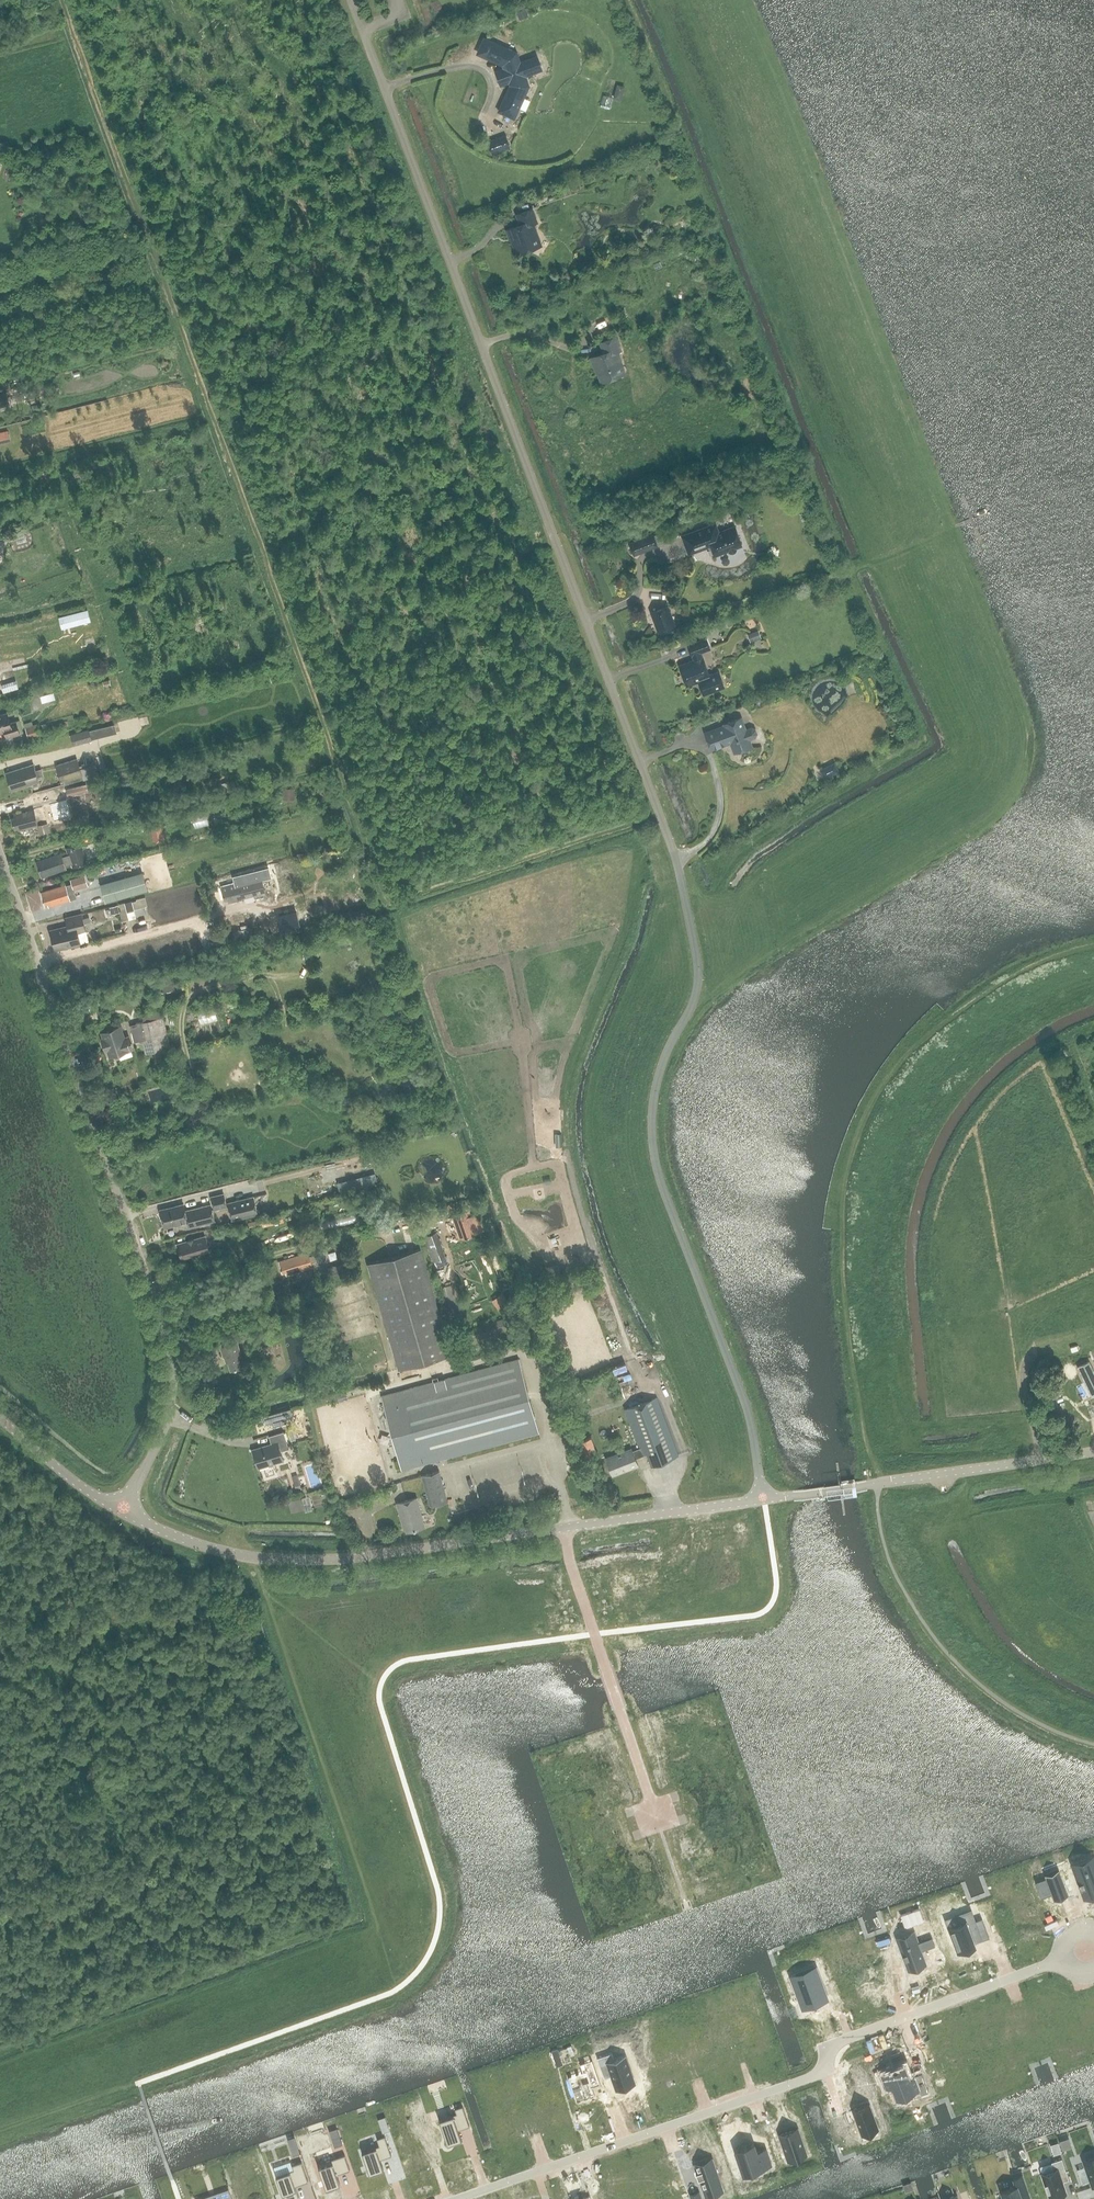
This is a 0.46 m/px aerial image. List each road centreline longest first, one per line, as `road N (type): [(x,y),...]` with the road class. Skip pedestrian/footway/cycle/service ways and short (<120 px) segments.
road 1 (residential): [(763,1499),(749,1416),(657,1173),(651,1127),(660,1067),(698,982),(675,860),(348,0)]
road 2 (residential): [(120,1510),(168,1415),(169,1352),(0,861)]
road 3 (residential): [(1063,1960),(826,2047),(811,2078),(459,2198)]
road 4 (unclassified): [(120,1510),(212,1549),(306,1561),(564,1529)]
road 5 (unclassified): [(763,1499),(1093,1452)]
road 6 (residential): [(564,1529),(655,1814)]
road 7 (track): [(101,1147),(198,1114),(183,1041),(185,1004),(197,988),(240,981)]
road 8 (track): [(728,626),(956,527)]
road 9 (unclassified): [(564,1529),(763,1499)]
road 10 (track): [(36,961),(226,913)]
road 11 (unclassified): [(120,1510),(0,1420)]

